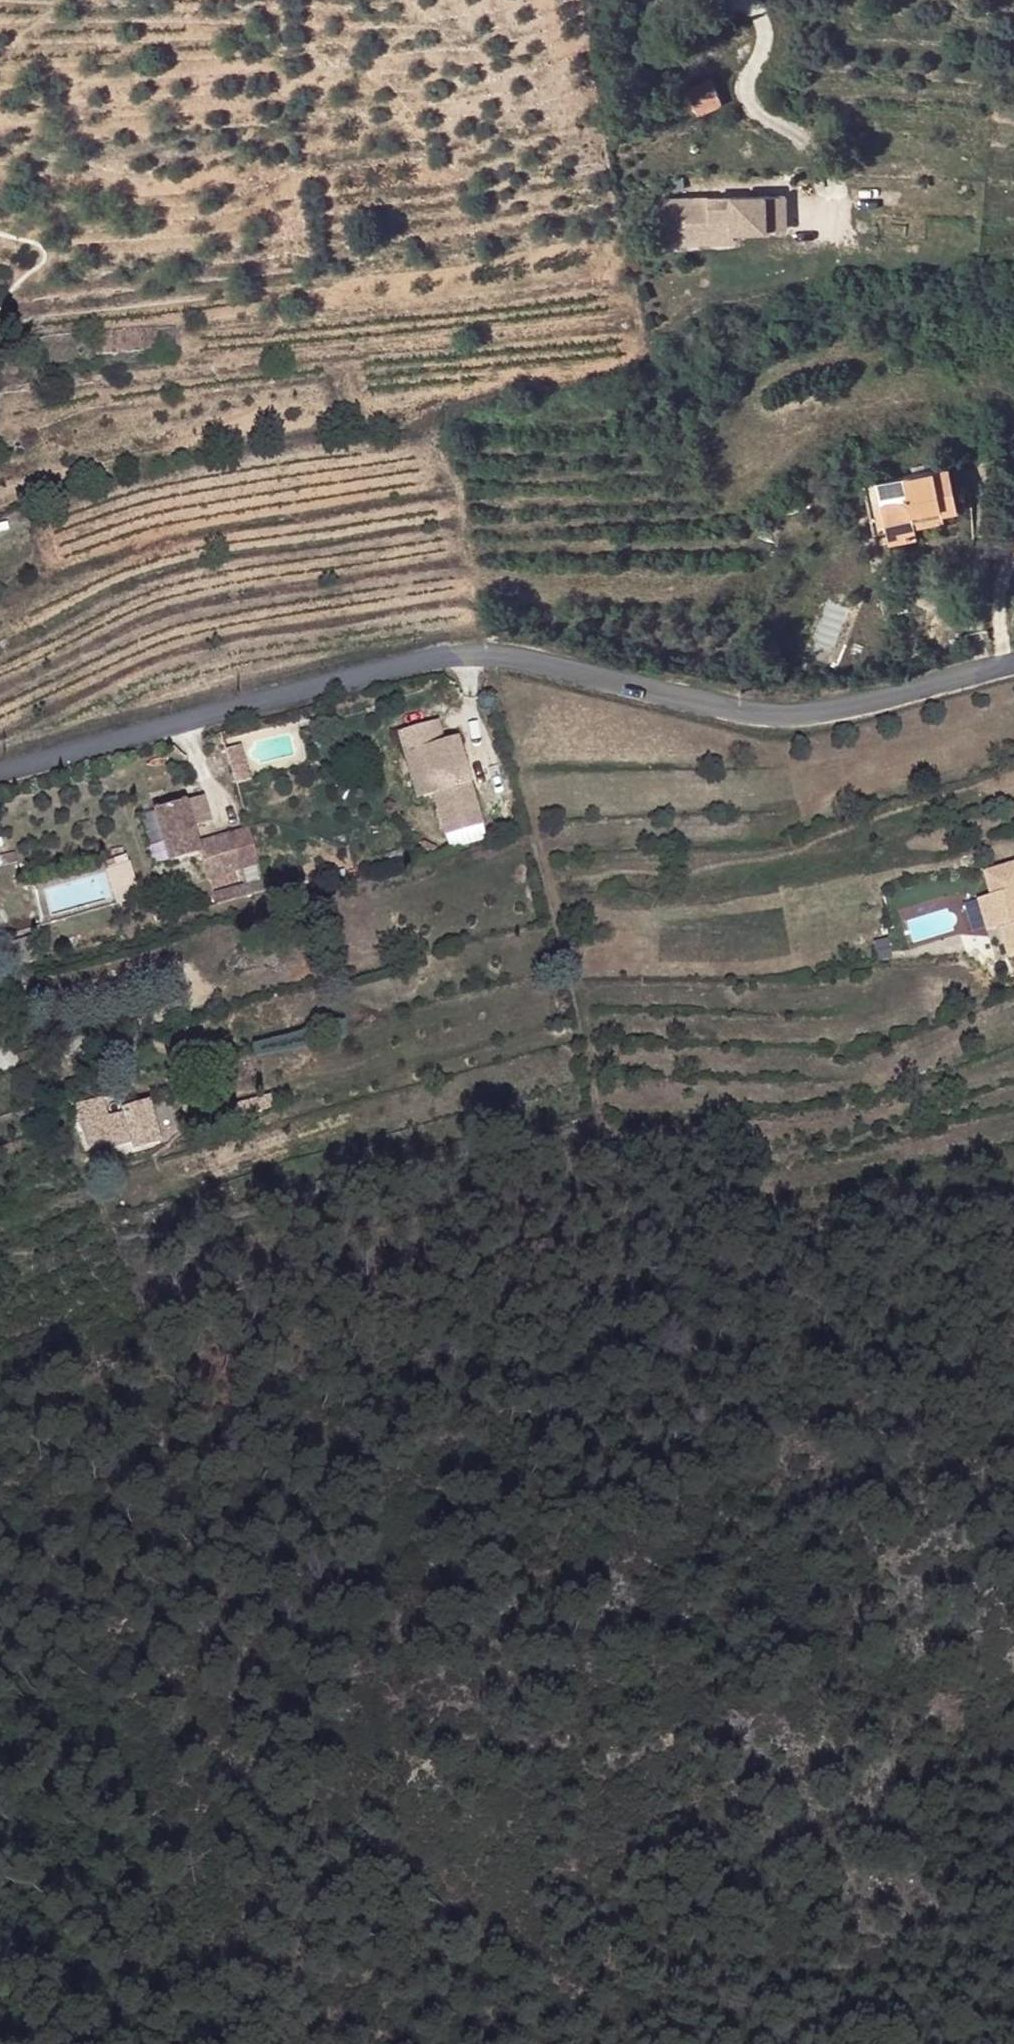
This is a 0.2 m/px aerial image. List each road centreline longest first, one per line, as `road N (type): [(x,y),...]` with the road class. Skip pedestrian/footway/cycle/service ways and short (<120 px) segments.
road 1 (tertiary): [(0,777),(457,658),(513,656),(748,714),(809,716),(1013,669)]

